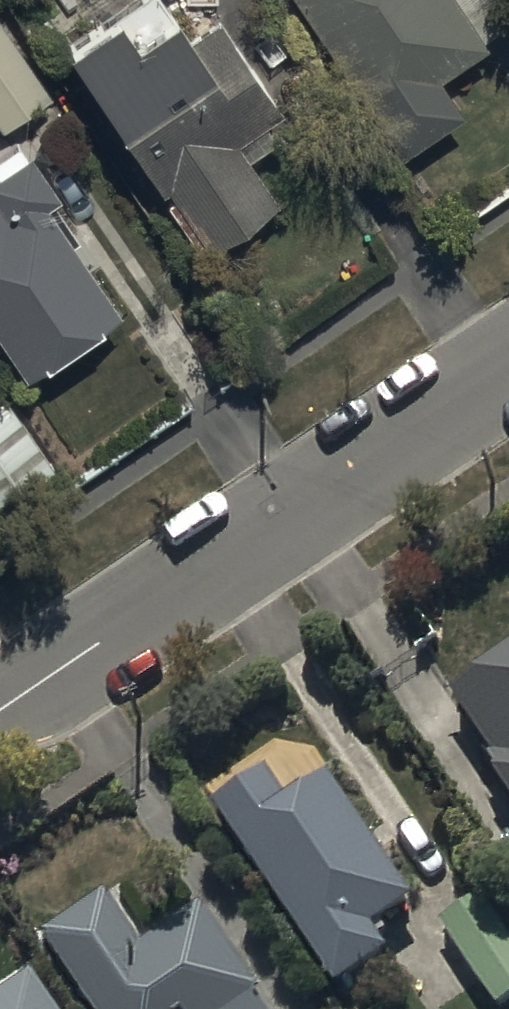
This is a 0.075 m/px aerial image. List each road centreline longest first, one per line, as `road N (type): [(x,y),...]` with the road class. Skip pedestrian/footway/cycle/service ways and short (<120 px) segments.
road 1 (residential): [(0,712),(508,367)]

